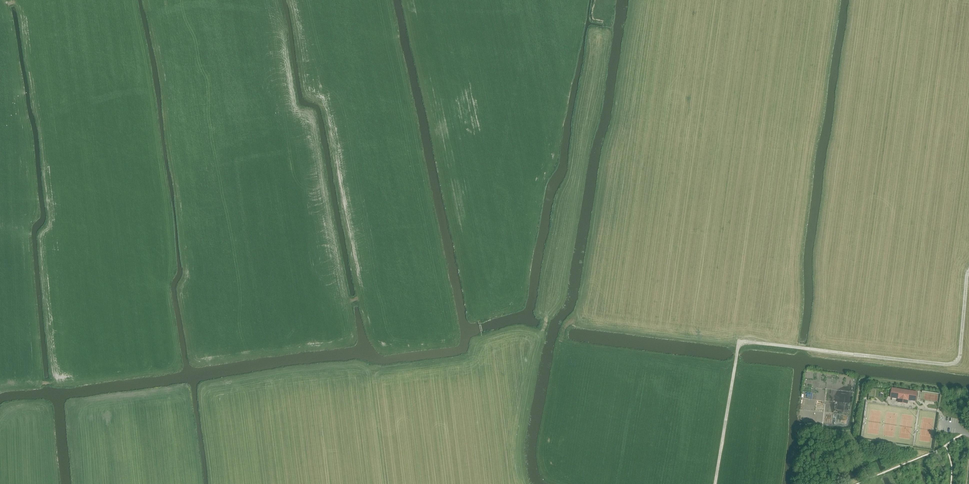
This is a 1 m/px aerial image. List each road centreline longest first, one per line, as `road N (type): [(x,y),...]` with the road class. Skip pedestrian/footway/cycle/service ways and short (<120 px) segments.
road 1 (track): [(714,483),(738,342),(952,364),(968,270)]

